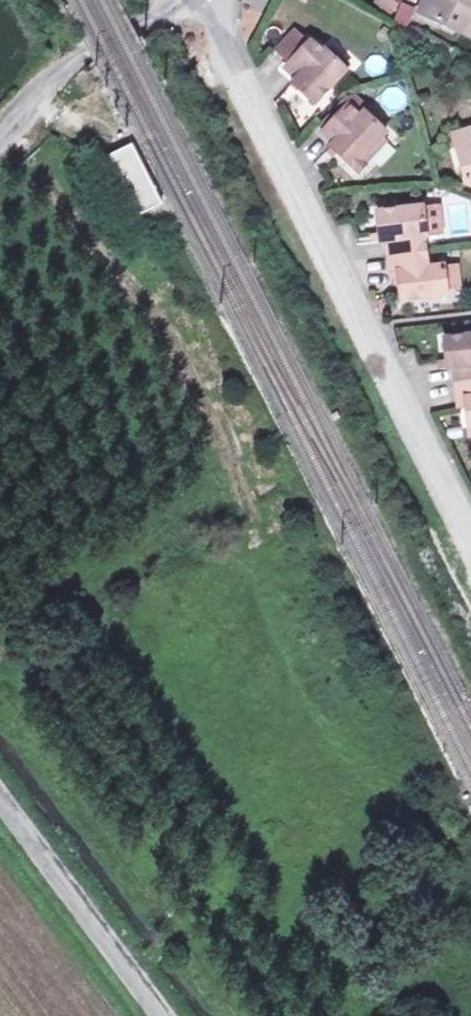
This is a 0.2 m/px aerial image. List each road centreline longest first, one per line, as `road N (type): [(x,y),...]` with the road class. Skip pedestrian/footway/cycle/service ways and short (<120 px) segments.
road 1 (residential): [(470,542),(211,0)]
road 2 (track): [(2,125),(176,350),(256,518)]
road 3 (unclassified): [(161,1015),(0,800)]
road 4 (unclassified): [(0,126),(63,67),(180,0)]

